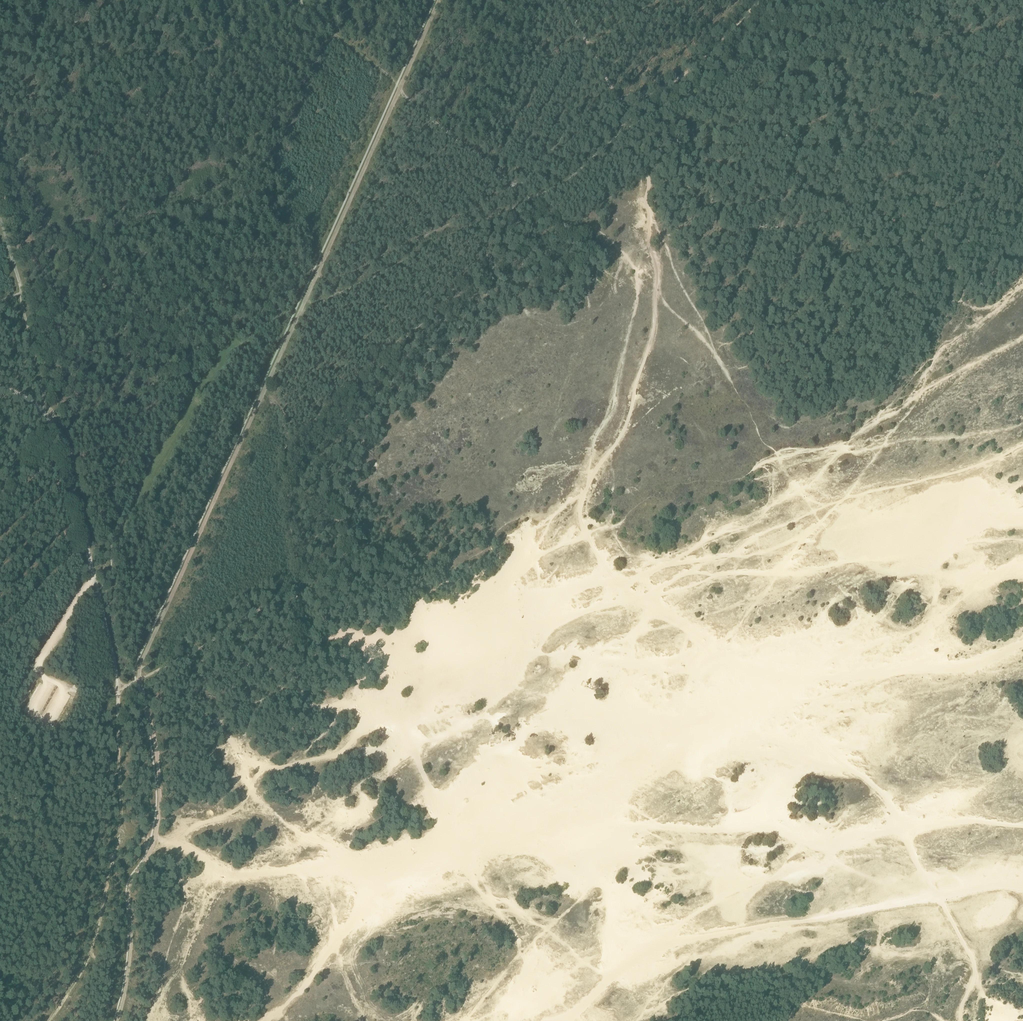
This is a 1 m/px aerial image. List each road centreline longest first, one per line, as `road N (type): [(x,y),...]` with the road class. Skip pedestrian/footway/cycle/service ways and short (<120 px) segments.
road 1 (track): [(1022,289),(938,351),(913,397),(868,422),(807,483),(749,524),(619,582),(866,773),(898,816),(926,882),(974,958),(960,1020)]
road 2 (track): [(894,0),(640,123),(567,180),(336,295)]
road 3 (track): [(621,101),(621,147),(647,183),(643,230),(657,271),(655,341),(623,434),(581,507),(604,567),(619,582)]
road 4 (track): [(1022,893),(998,888),(696,935),(645,954),(561,1020)]
road 5 (track): [(126,685),(317,273)]
road 6 (track): [(317,273),(309,228),(301,222),(54,353),(42,297),(27,292),(0,304)]
road 7 (track): [(299,5),(0,171)]
road 8 (track): [(48,1020),(96,934),(123,816),(119,706)]
road 9 (track): [(761,0),(686,74),(577,121),(516,187)]
road 10 (unclassified): [(95,576),(51,419),(0,390)]
road 11 (track): [(516,187),(328,285)]
road 12 (track): [(317,273),(399,91)]
road 13 (track): [(46,412),(0,226)]
road 14 (track): [(916,0),(927,29),(1022,76)]
road 15 (track): [(96,934),(26,887),(0,857)]

